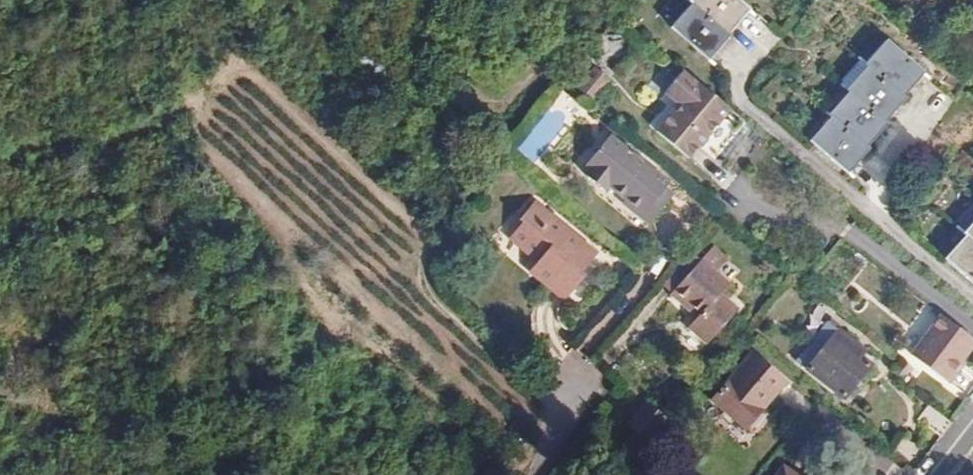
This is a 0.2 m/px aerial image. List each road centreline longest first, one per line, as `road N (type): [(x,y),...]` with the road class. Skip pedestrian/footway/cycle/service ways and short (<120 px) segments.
road 1 (track): [(581,409),(460,300),(453,263),(510,125),(546,89),(607,0)]
road 2 (track): [(0,308),(306,0)]
road 3 (track): [(351,0),(510,125)]

